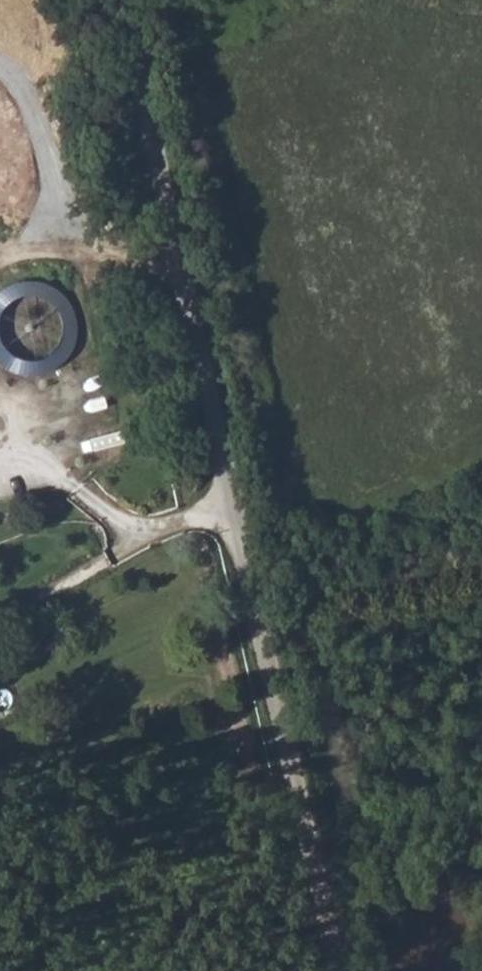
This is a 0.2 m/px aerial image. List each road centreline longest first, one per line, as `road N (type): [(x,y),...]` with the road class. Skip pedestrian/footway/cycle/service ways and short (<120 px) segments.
road 1 (unclassified): [(337,970),(128,0)]

